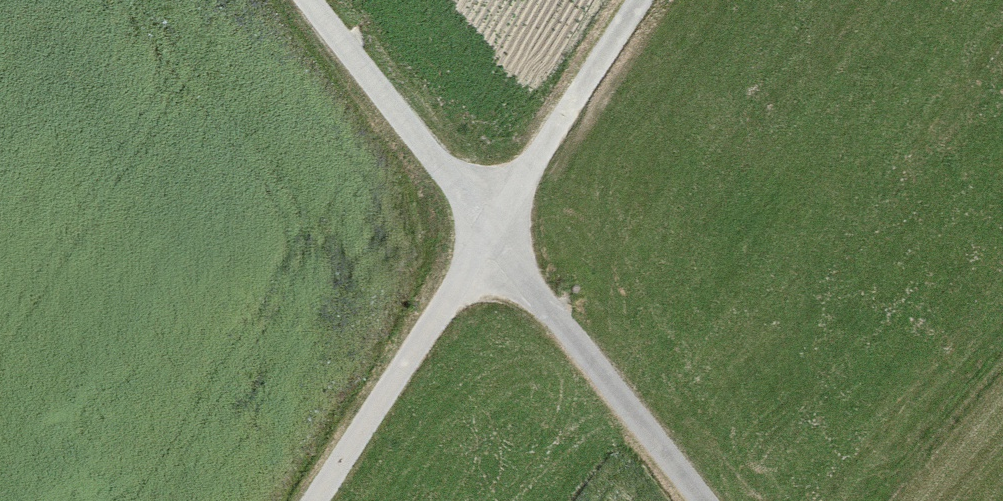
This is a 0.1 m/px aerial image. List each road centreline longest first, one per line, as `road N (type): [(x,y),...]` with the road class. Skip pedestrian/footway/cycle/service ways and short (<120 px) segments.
road 1 (track): [(310,500),(633,0)]
road 2 (track): [(715,500),(493,219)]
road 3 (track): [(320,0),(493,219)]

